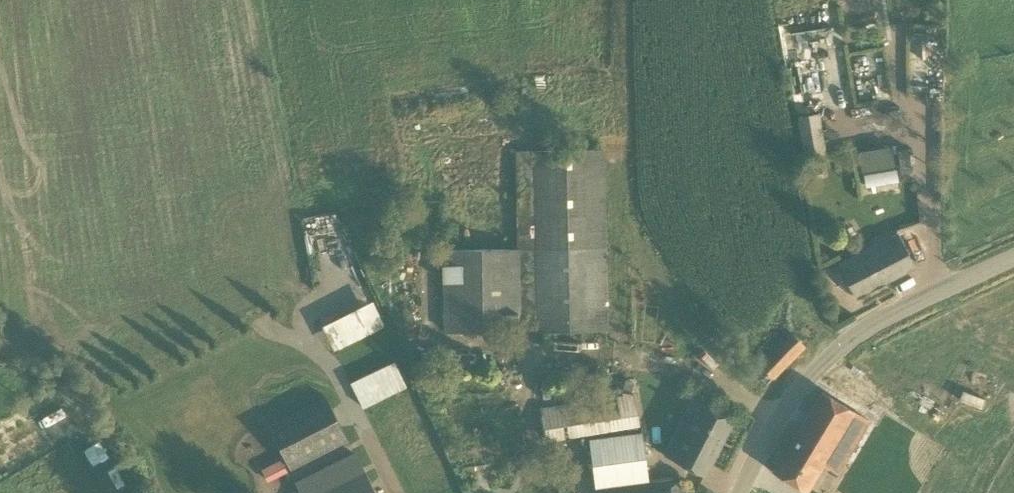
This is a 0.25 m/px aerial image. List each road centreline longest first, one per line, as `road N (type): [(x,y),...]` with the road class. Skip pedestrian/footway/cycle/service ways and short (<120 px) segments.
road 1 (unclassified): [(741,492),(803,390),(869,329),(1013,257)]

